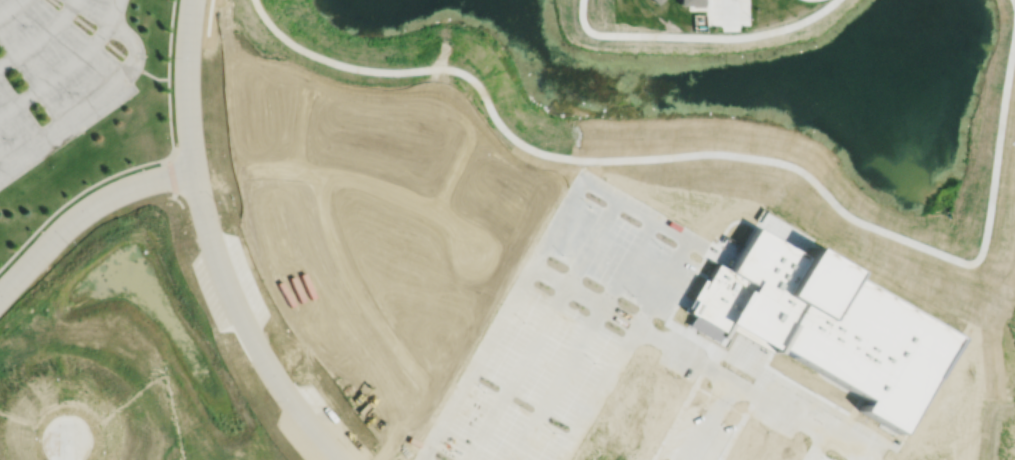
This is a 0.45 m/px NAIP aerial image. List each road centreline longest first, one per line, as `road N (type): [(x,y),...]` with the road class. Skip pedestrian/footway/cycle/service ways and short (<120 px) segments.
road 1 (residential): [(342,459),(250,332),(196,173)]
road 2 (residential): [(196,173),(143,184),(92,207),(0,297)]
road 3 (residential): [(196,173),(189,100),(195,0)]

